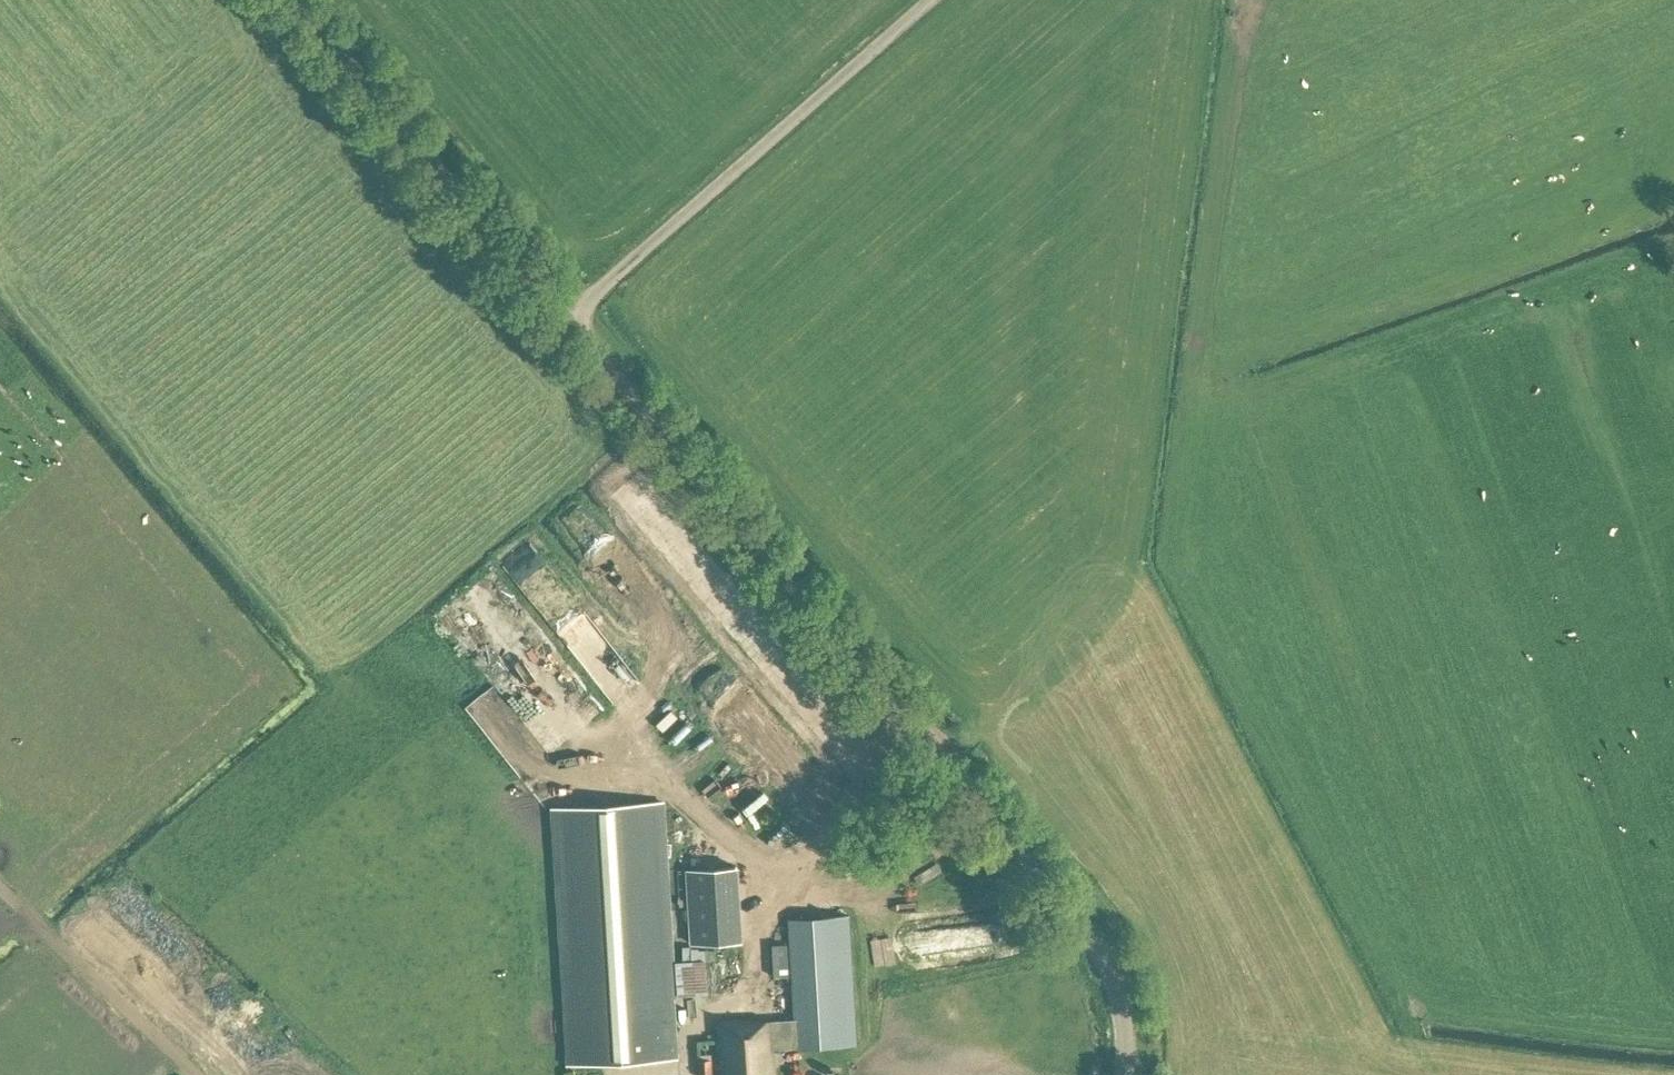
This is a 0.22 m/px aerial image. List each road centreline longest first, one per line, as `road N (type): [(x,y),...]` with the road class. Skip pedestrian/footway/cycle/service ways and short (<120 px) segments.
road 1 (unclassified): [(1124,1074),(1117,994),(1085,931),(281,0)]
road 2 (track): [(553,316),(920,0)]

